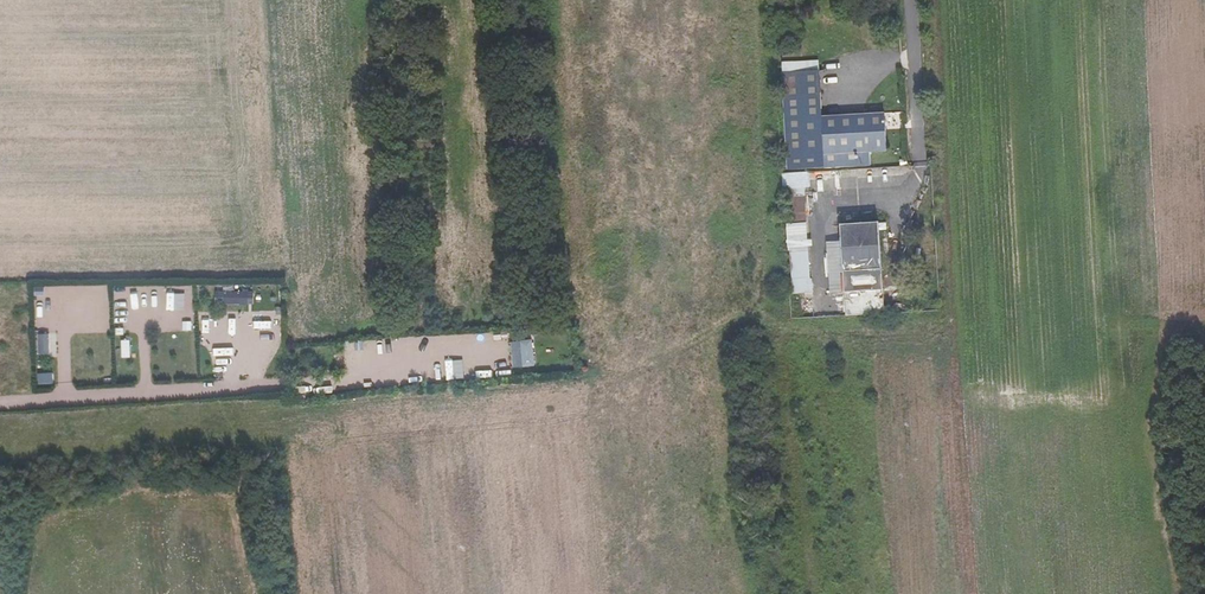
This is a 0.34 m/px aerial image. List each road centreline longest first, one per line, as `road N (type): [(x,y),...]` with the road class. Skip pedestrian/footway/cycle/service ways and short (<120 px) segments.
road 1 (residential): [(910,0),(917,159)]

